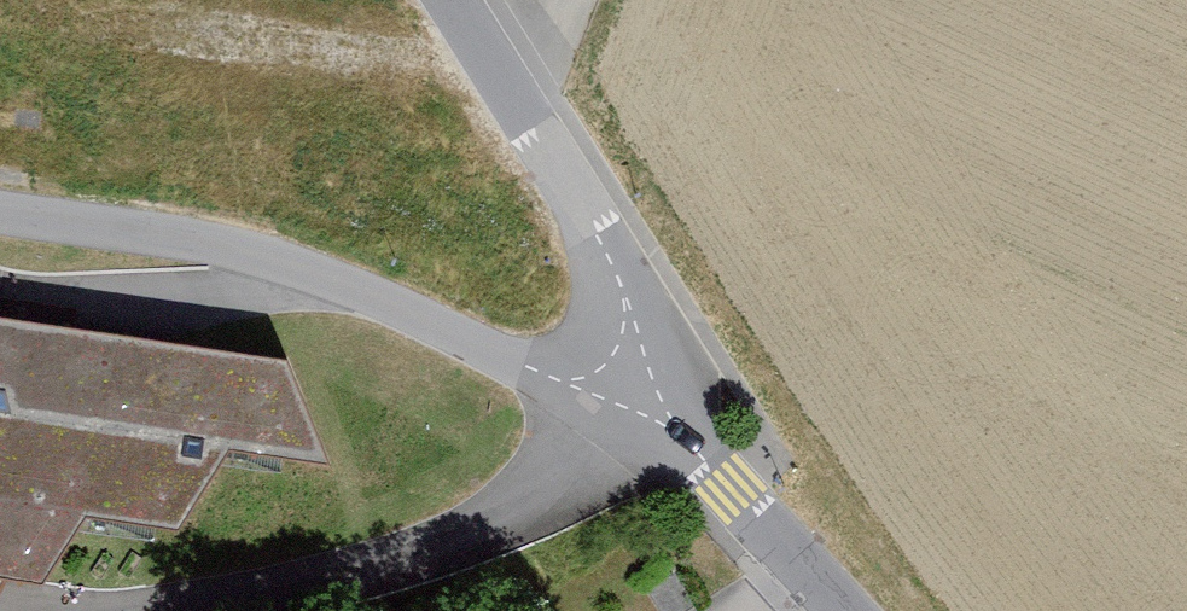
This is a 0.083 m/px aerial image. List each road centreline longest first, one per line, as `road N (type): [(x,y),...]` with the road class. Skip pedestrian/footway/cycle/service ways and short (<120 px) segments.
road 1 (residential): [(0,209),(249,250),(654,416)]
road 2 (residential): [(453,0),(596,234),(620,288),(654,416)]
road 3 (residential): [(654,416),(846,610)]

